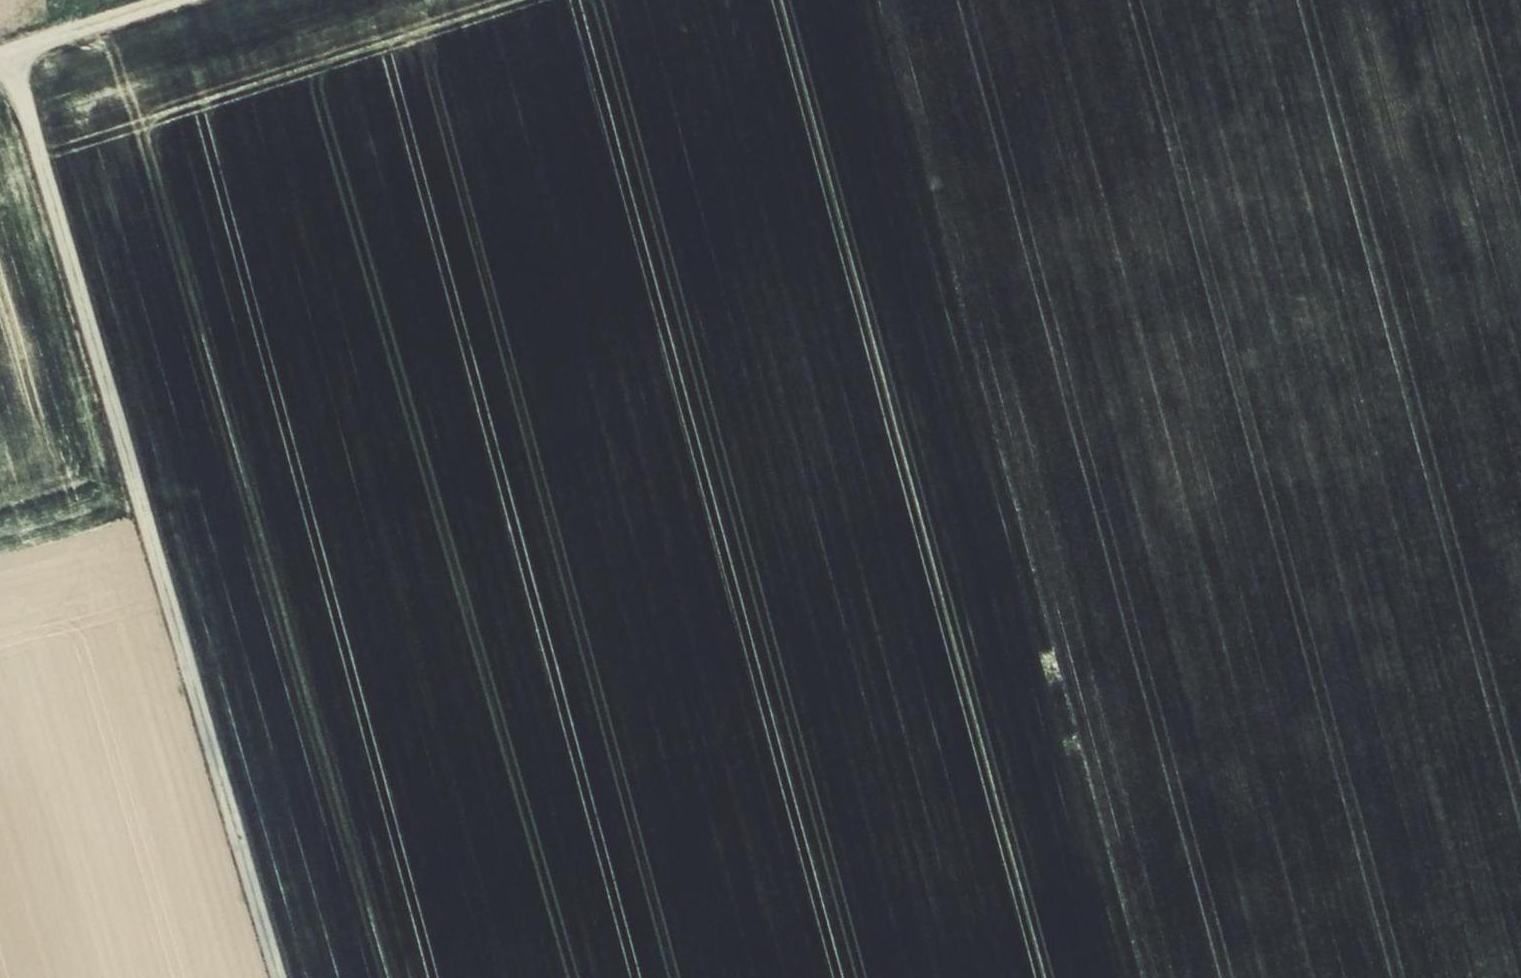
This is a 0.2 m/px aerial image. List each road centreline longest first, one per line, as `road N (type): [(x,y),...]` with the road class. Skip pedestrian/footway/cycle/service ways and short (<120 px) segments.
road 1 (track): [(278,977),(9,52)]
road 2 (track): [(9,52),(175,0)]

